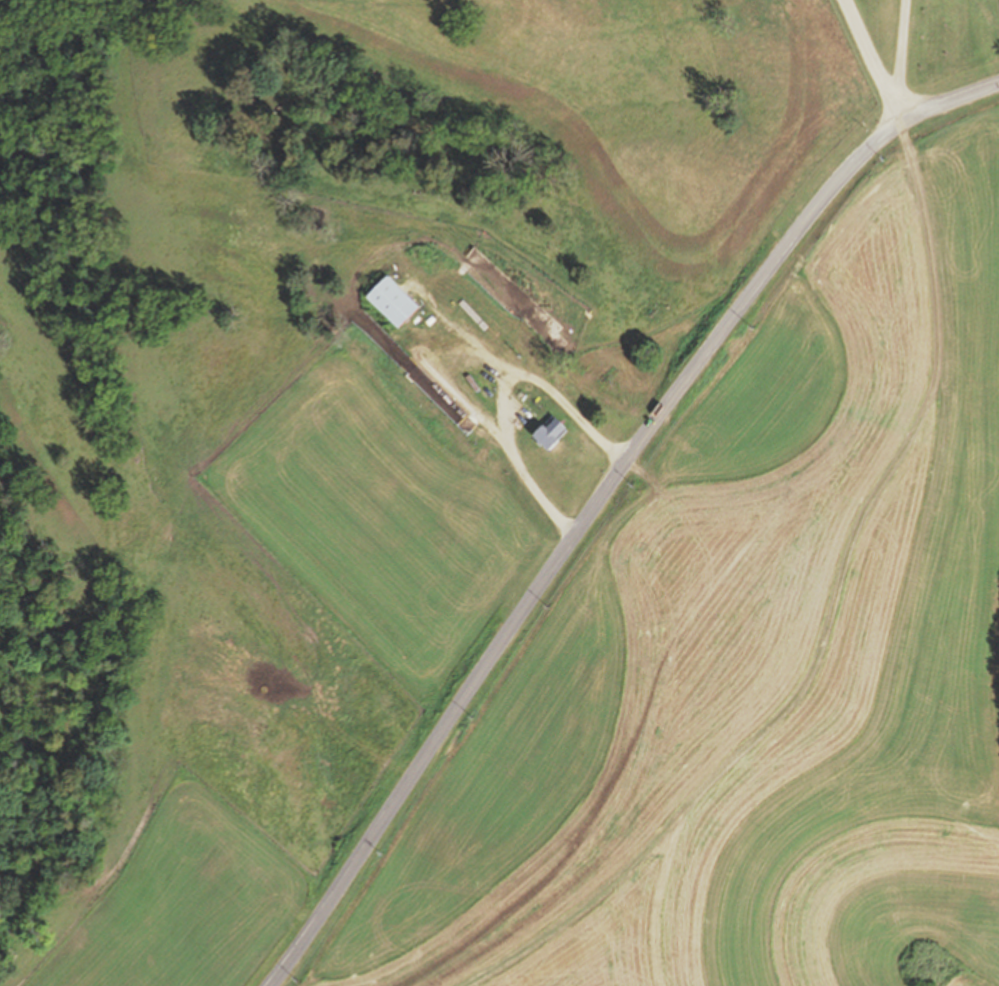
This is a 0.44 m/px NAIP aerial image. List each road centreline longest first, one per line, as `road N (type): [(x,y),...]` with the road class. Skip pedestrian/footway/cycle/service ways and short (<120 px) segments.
road 1 (residential): [(265,985),(688,381),(861,160),(907,124),(998,85)]

